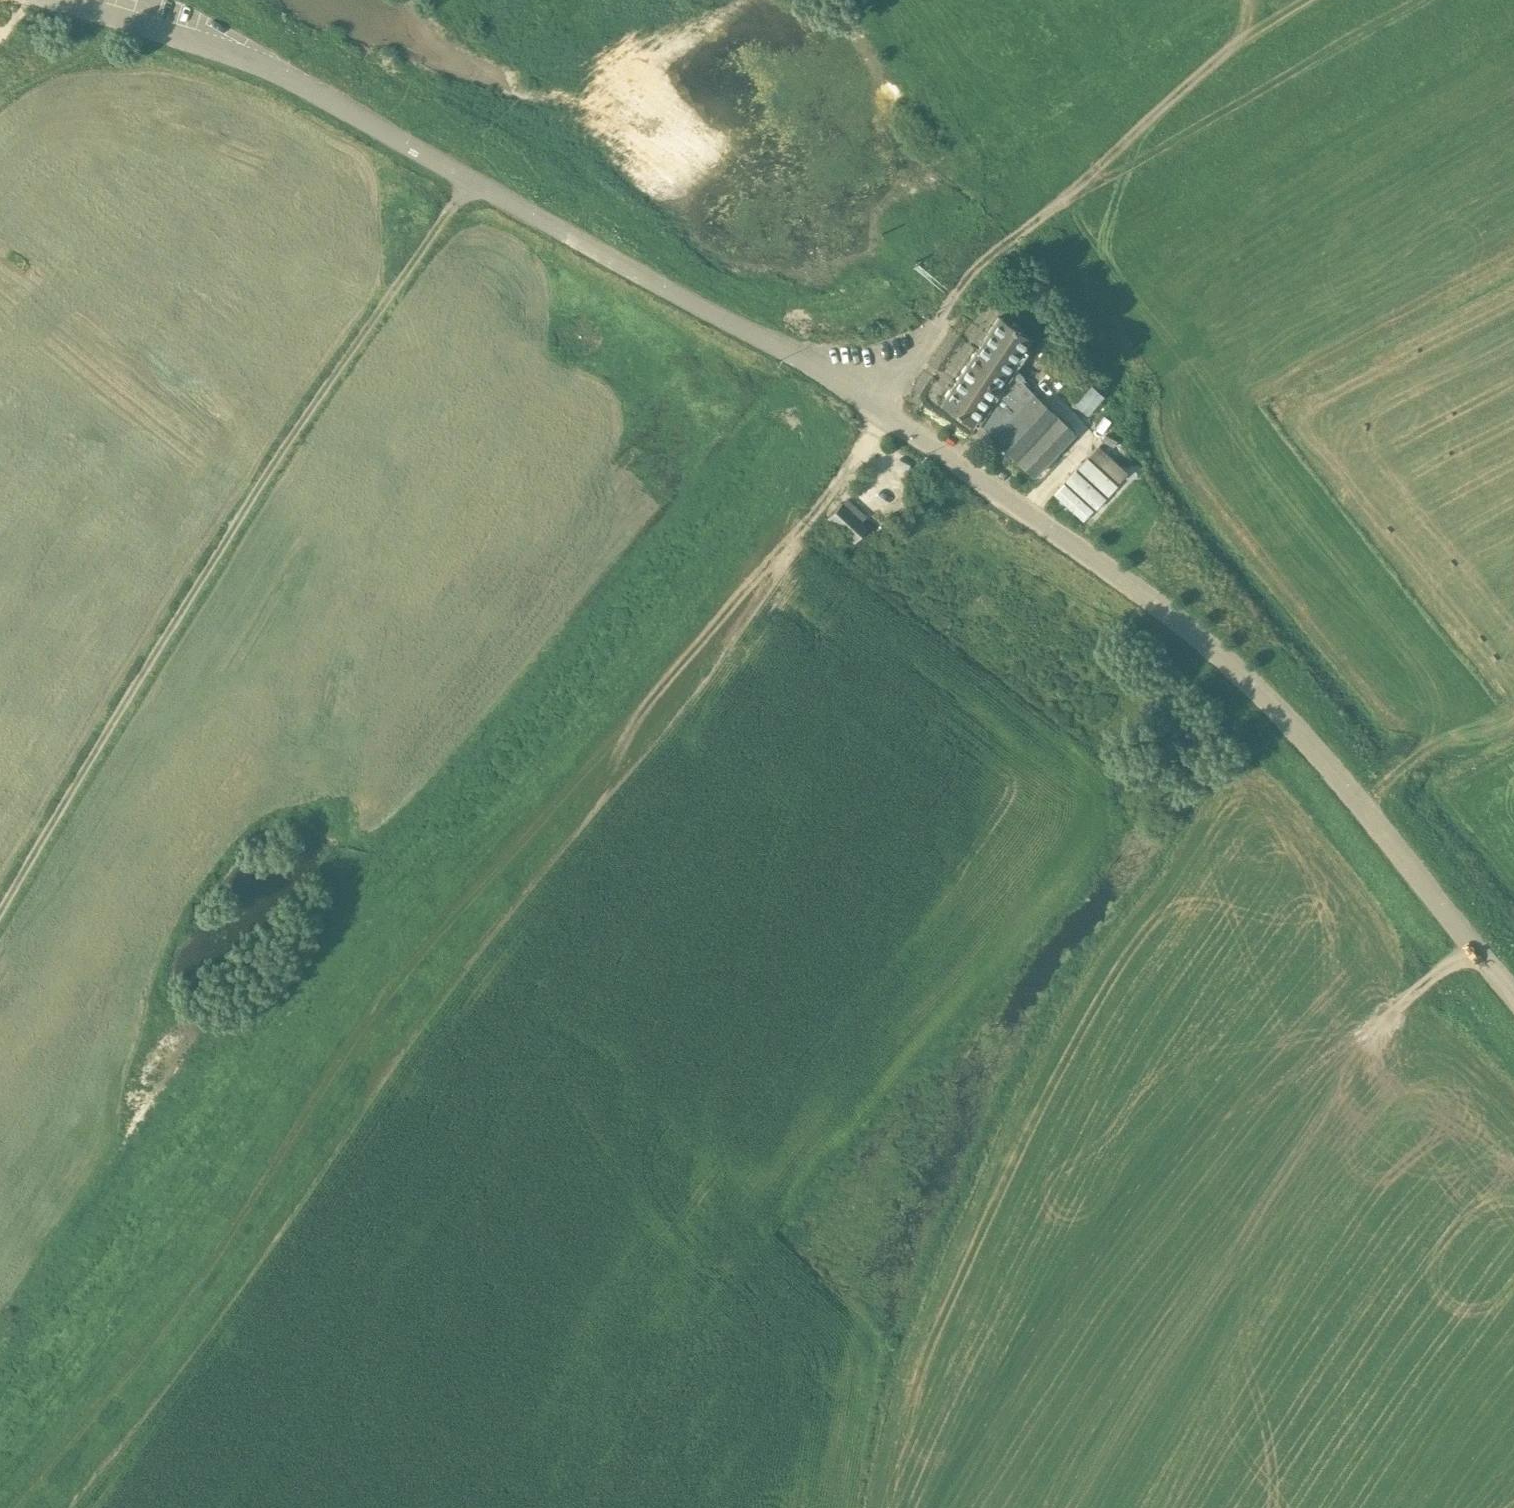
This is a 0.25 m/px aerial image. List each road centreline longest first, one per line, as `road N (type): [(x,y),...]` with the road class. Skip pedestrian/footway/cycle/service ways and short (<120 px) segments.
road 1 (track): [(873,410),(838,481),(420,951),(345,1049),(199,1286),(15,1507)]
road 2 (unclassified): [(873,410),(571,230),(282,76),(44,0)]
road 3 (unclassified): [(1513,1004),(1290,732),(1224,665),(1111,572),(873,410)]
road 4 (track): [(475,178),(219,543),(0,896)]
road 5 (track): [(1287,0),(1246,23),(1011,231)]
road 6 (unclassified): [(1011,231),(873,410)]

